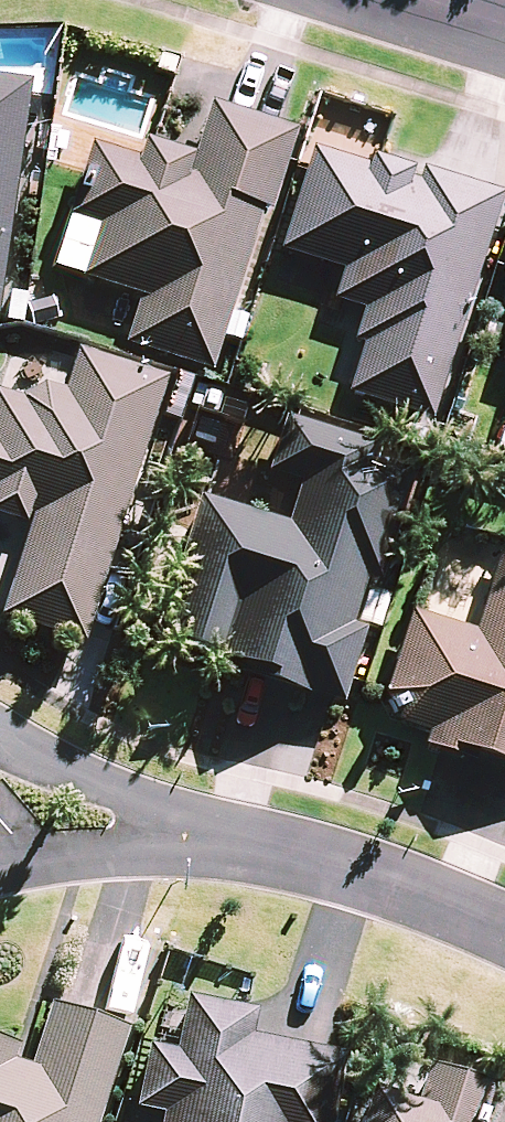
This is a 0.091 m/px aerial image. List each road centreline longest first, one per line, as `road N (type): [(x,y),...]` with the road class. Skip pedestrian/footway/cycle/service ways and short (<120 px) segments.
road 1 (residential): [(186,834),(342,865),(504,931)]
road 2 (residential): [(186,834),(70,861),(0,868)]
road 3 (residential): [(0,734),(132,792)]

